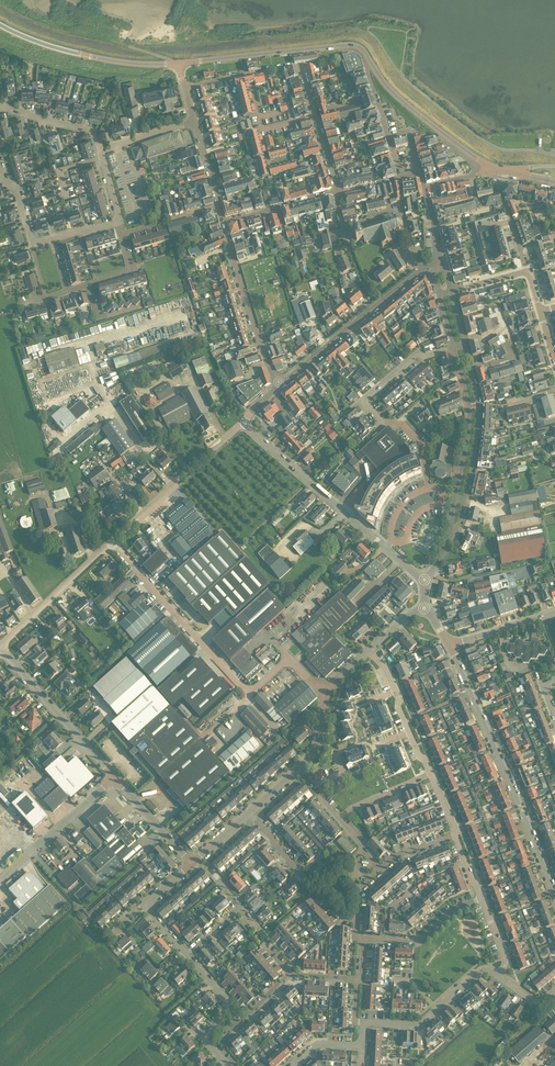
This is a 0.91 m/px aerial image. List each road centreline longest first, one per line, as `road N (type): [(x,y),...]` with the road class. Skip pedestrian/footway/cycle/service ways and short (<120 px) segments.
road 1 (tertiary): [(554,897),(450,646)]
road 2 (residential): [(426,584),(243,423)]
road 3 (residential): [(453,347),(416,355),(363,400),(423,447),(428,489)]
road 4 (unclassified): [(250,694),(112,544)]
road 5 (tertiary): [(452,536),(478,423),(464,344)]
road 6 (tertiary): [(366,56),(349,45),(178,64)]
road 7 (tertiary): [(453,347),(469,431),(452,536)]
road 8 (tertiary): [(178,64),(86,55),(0,25)]
road 9 (tertiary): [(281,384),(423,271)]
road 10 (tertiary): [(112,544),(243,423)]
road 11 (unclassified): [(115,779),(0,647)]
road 12 (residential): [(281,384),(224,223)]
road 13 (tertiary): [(489,166),(399,98),(366,56)]
road 14 (residential): [(364,1023),(419,1024),(487,968),(500,976)]
road 15 (tertiary): [(0,647),(112,544)]
road 16 (residential): [(363,940),(418,943),(459,908),(482,900)]
road 17 (residential): [(394,688),(358,703),(356,714),(371,749),(409,733)]
road 18 (residential): [(423,271),(403,208),(344,231)]
road 19 (residential): [(187,953),(147,907),(192,866)]

